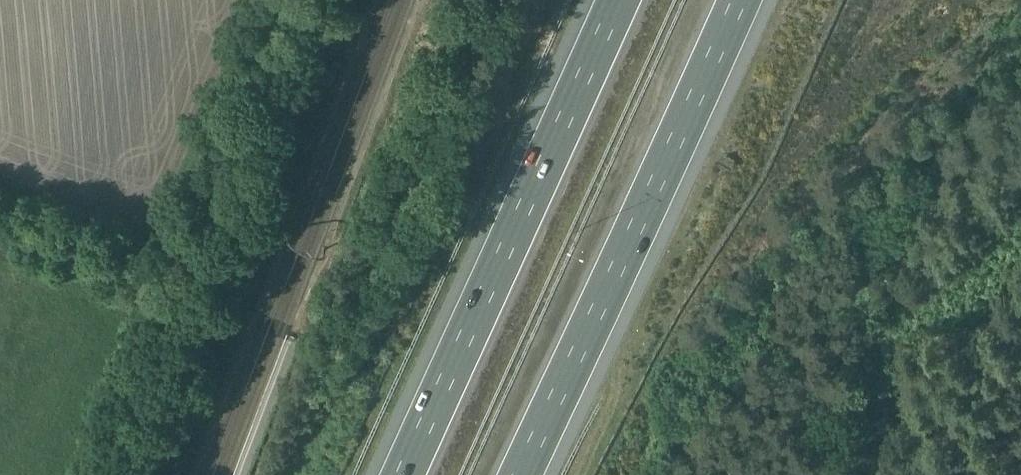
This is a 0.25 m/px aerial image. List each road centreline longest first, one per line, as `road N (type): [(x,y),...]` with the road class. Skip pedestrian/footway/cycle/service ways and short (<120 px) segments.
road 1 (motorway): [(524,474),(736,0)]
road 2 (motorway): [(617,0),(409,474)]

